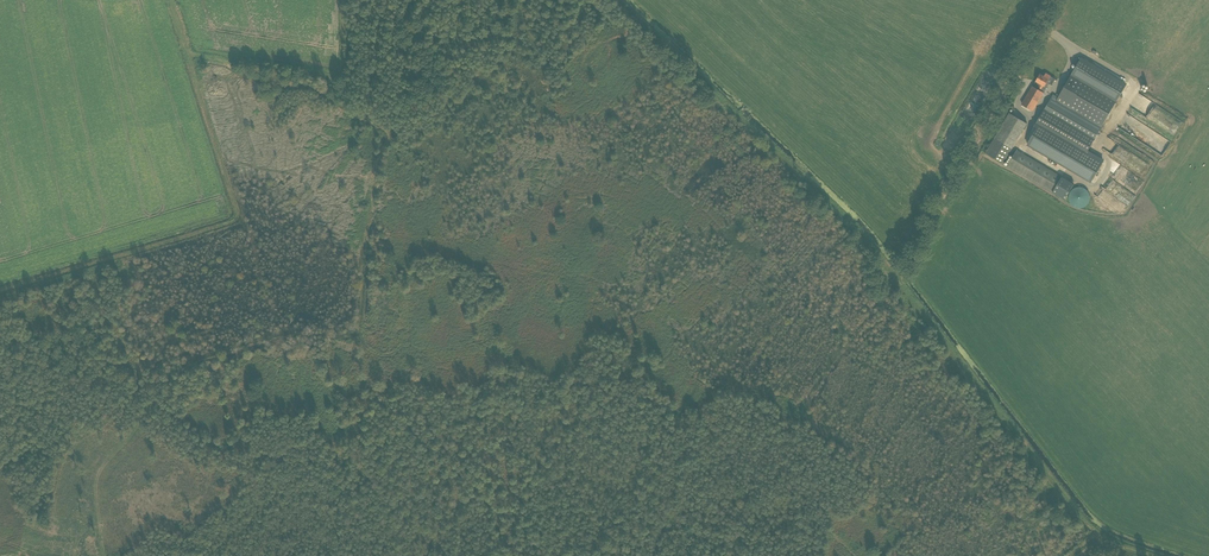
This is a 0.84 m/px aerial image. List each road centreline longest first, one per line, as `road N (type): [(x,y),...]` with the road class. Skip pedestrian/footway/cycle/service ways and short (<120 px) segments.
road 1 (track): [(104,555),(97,481),(179,366),(280,335),(339,337),(356,330),(368,182),(390,134),(312,87),(281,86),(192,54),(170,0)]
road 2 (track): [(1147,555),(1085,523),(855,228),(614,0)]
road 3 (track): [(185,44),(237,219),(0,291)]
road 4 (unclassified): [(901,267),(1059,0)]

